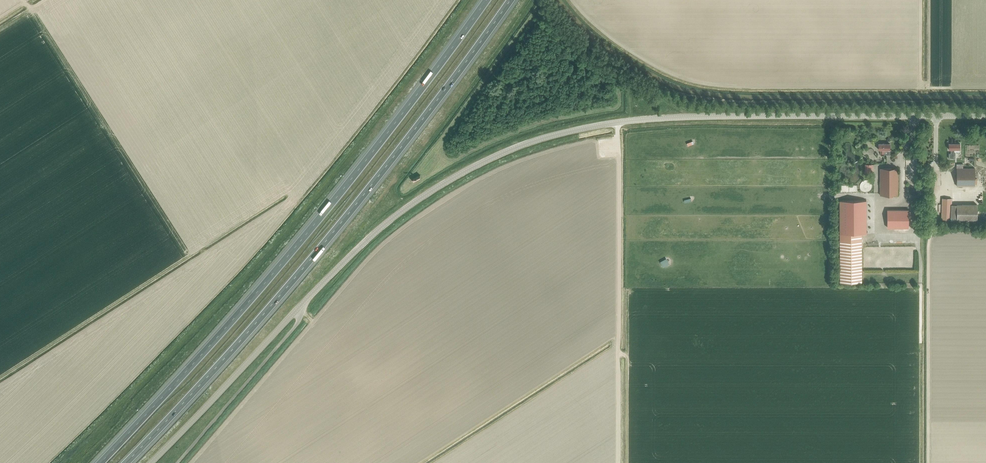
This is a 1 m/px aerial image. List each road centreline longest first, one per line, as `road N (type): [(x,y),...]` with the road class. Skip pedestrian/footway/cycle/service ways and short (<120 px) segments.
road 1 (unclassified): [(301,305),(420,199),(490,159),(558,134),(679,117),(985,116)]
road 2 (motorway): [(486,0),(272,275),(101,462)]
road 3 (motorway): [(126,462),(286,289),(510,0)]
road 4 (track): [(616,123),(617,462)]
road 5 (unclassified): [(151,462),(301,305)]
road 6 (unclassified): [(301,305),(294,328),(177,462)]

